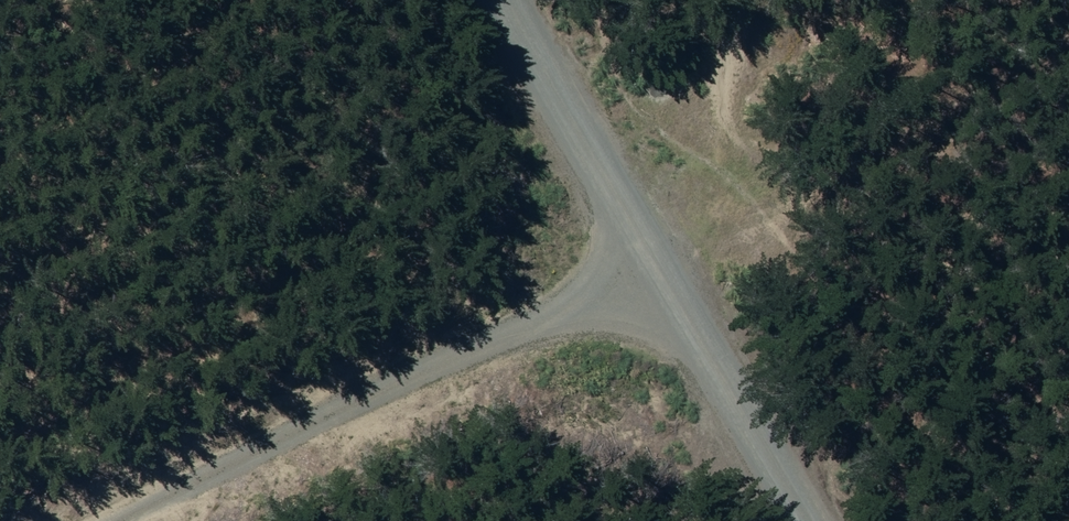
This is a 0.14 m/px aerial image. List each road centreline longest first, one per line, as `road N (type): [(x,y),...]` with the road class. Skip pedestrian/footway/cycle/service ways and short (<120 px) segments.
road 1 (track): [(67,520),(586,258),(1009,0)]
road 2 (unclassified): [(457,0),(586,258),(751,520)]

